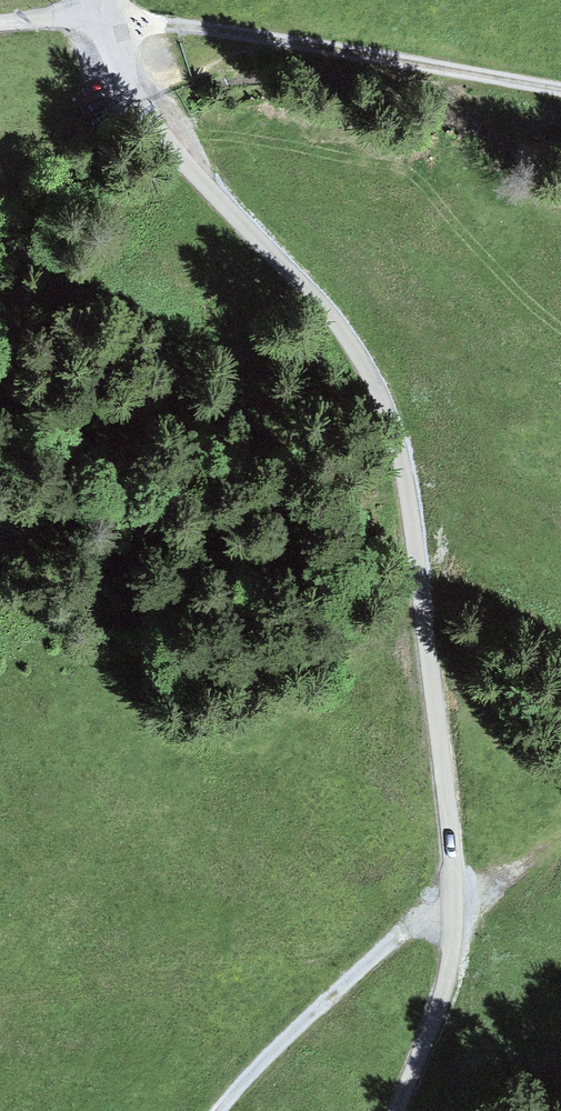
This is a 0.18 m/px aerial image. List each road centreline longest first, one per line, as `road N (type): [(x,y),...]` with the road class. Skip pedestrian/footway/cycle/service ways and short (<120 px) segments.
road 1 (unclassified): [(398,1110),(448,973),(455,896),(404,467),(389,416),(341,329),(151,119),(101,12)]
road 2 (track): [(560,88),(101,12)]
road 3 (track): [(455,896),(310,1015),(221,1110)]

